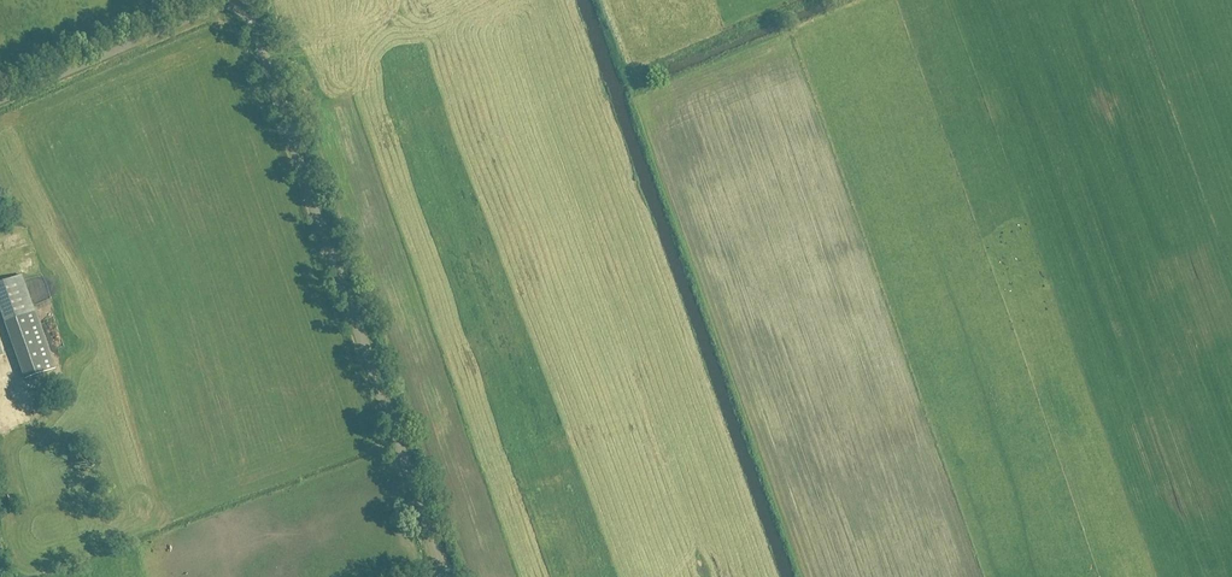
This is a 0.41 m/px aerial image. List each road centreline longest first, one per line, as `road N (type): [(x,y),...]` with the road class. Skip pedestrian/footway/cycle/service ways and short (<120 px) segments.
road 1 (unclassified): [(442,576),(239,1)]
road 2 (unclassified): [(0,103),(239,1)]

